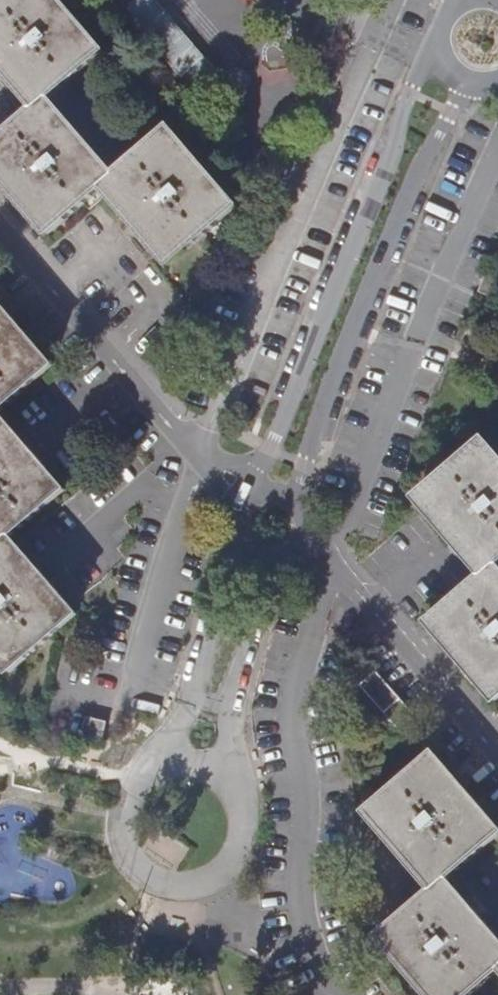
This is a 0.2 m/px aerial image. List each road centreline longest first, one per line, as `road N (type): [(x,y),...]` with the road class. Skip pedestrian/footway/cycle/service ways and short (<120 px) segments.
road 1 (unclassified): [(429,51),(271,450),(256,467)]
road 2 (unclassified): [(288,501),(414,177),(459,89)]
road 3 (residential): [(328,560),(293,723),(306,827),(300,899),(332,994)]
road 4 (unclassified): [(165,768),(133,789),(119,823),(126,858),(166,889),(216,881),(241,850),(242,811),(220,778)]
road 5 (residential): [(0,230),(197,454)]
road 6 (residential): [(497,757),(328,560)]
road 7 (unclassified): [(229,539),(191,709),(165,768)]
road 8 (unclassified): [(220,778),(226,705),(261,564)]

